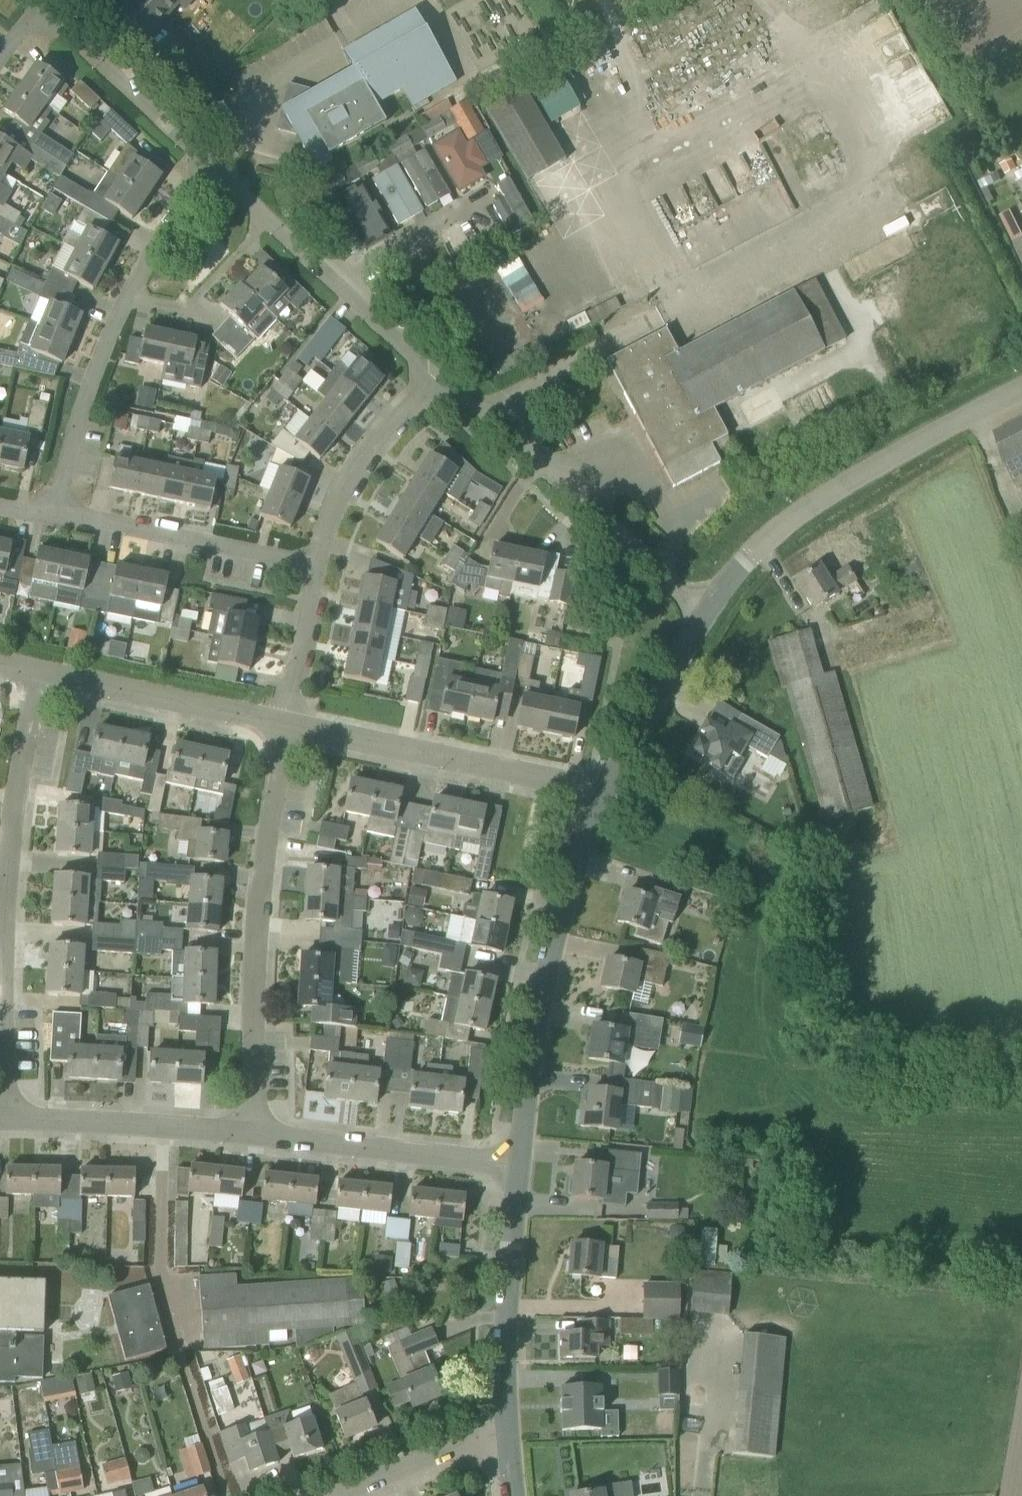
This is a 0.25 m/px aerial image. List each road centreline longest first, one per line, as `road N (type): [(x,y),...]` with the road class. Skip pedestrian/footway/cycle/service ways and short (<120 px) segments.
road 1 (residential): [(5,1120),(11,836),(39,671)]
road 2 (residential): [(254,1134),(254,951),(285,723)]
road 3 (unclassified): [(704,615),(771,536),(870,470),(1021,391)]
road 4 (residential): [(517,1165),(539,996),(577,858),(606,790)]
road 5 (residential): [(704,615),(480,403),(424,386)]
road 6 (residential): [(285,723),(606,790)]
road 7 (residential): [(424,386),(393,334),(212,168)]
road 8 (residential): [(318,565),(56,515)]
road 9 (residential): [(254,1134),(517,1165)]
road 10 (residential): [(506,1424),(517,1165)]
road 11 (residential): [(39,671),(285,723)]
road 12 (residential): [(5,1120),(254,1134)]
road 13 (residential): [(56,515),(79,411),(126,298)]
road 14 (residential): [(212,168),(49,19)]
road 15 (residential): [(318,565),(342,494),(424,386)]
road 16 (residential): [(606,790),(704,615)]
road 17 (residential): [(329,1495),(506,1424)]
road 18 (residential): [(285,723),(318,565)]
road 19 (residential): [(126,298),(171,217),(212,168)]

